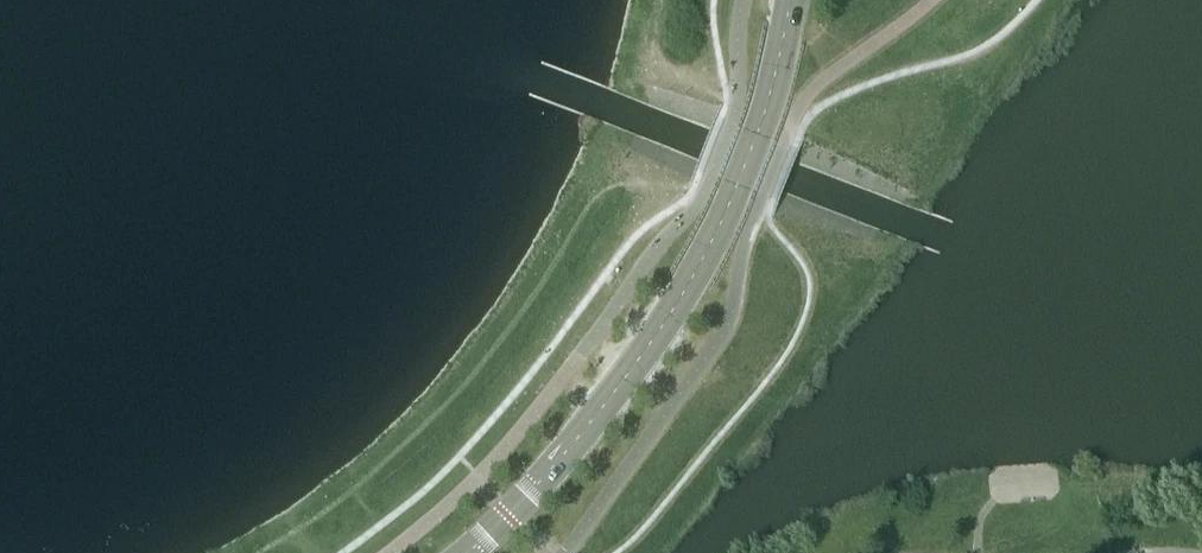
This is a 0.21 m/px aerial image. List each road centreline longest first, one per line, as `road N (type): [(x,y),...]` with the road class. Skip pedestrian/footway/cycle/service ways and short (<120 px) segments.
road 1 (unclassified): [(469,552),(583,439),(647,360),(729,204),(763,117),(789,0)]

